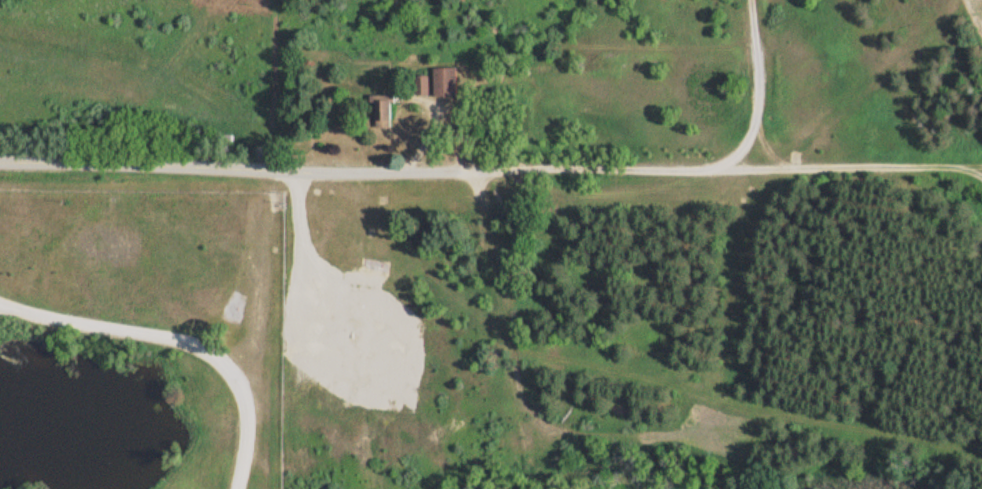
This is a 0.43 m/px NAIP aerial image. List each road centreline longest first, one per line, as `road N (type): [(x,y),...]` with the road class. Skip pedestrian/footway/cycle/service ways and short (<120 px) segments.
road 1 (residential): [(683,167),(272,171)]
road 2 (residential): [(476,169),(500,220),(509,416),(541,433),(642,444)]
road 3 (track): [(981,185),(972,164),(683,167)]
road 4 (residential): [(272,171),(0,162)]
road 5 (residential): [(683,167),(729,160),(750,134),(758,93),(756,0)]

